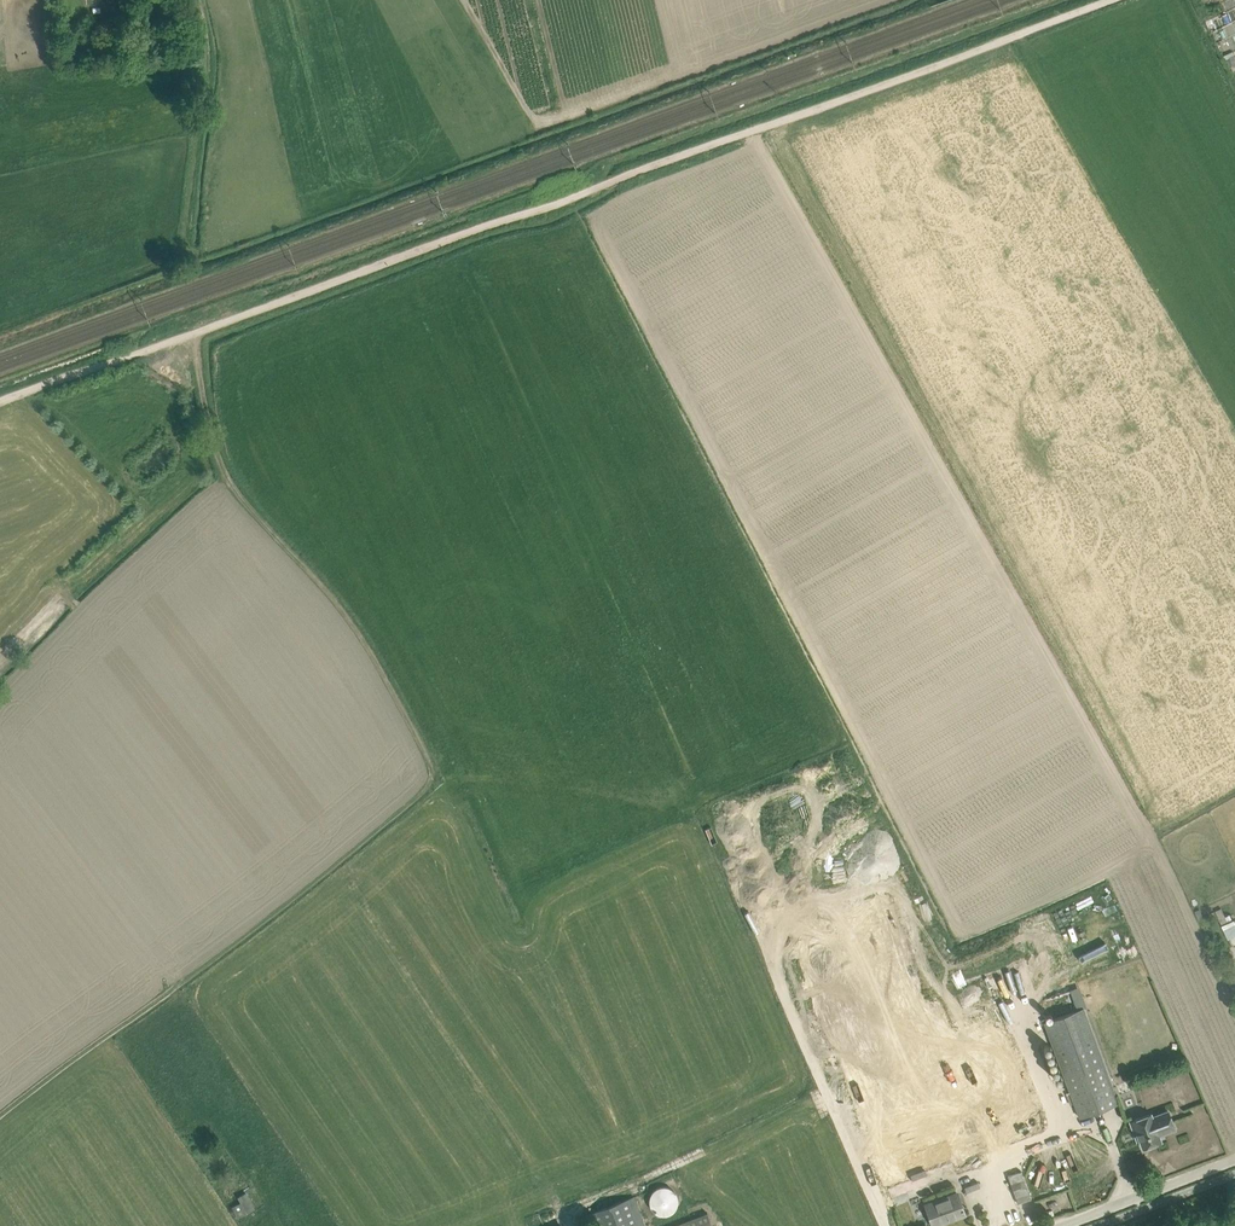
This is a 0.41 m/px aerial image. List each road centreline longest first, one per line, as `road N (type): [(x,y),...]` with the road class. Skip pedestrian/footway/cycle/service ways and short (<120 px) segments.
road 1 (track): [(0,1125),(443,770),(360,629),(235,487),(196,336)]
road 2 (track): [(1117,0),(196,336)]
road 3 (track): [(196,336),(0,406)]
road 4 (unclassified): [(1063,1225),(1234,1160)]

